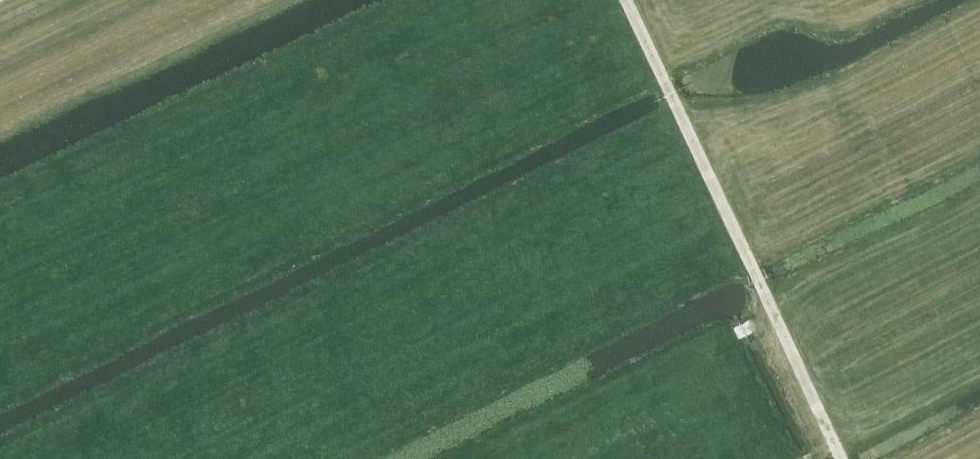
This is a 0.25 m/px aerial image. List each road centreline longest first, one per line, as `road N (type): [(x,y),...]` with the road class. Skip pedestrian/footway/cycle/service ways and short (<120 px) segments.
road 1 (track): [(625,0),(841,458)]

